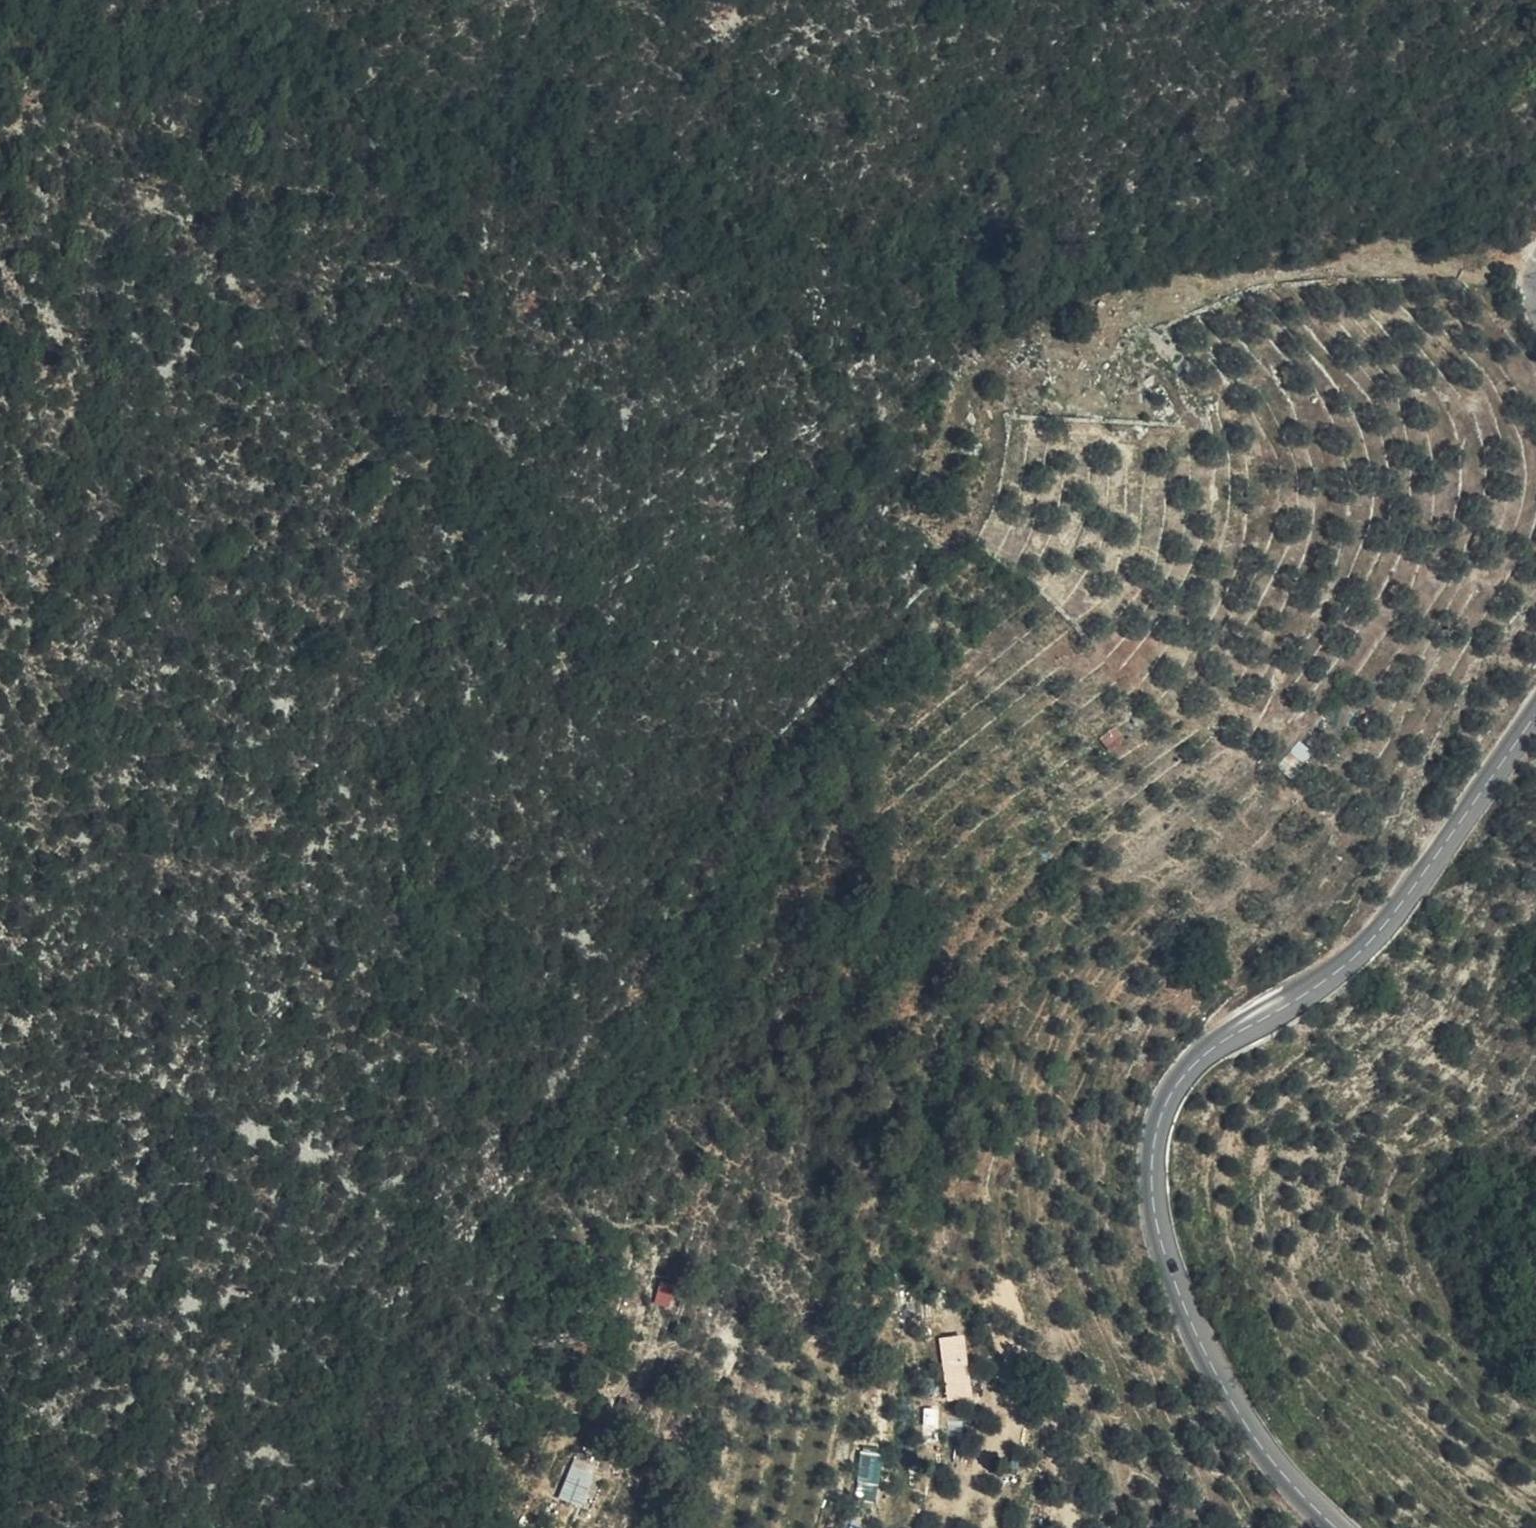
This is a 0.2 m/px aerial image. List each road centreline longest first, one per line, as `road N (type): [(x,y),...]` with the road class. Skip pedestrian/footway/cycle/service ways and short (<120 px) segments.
road 1 (tertiary): [(1335,1527),(1221,1389),(1158,1219),(1152,1139),(1173,1081),(1379,934),(1535,713)]

